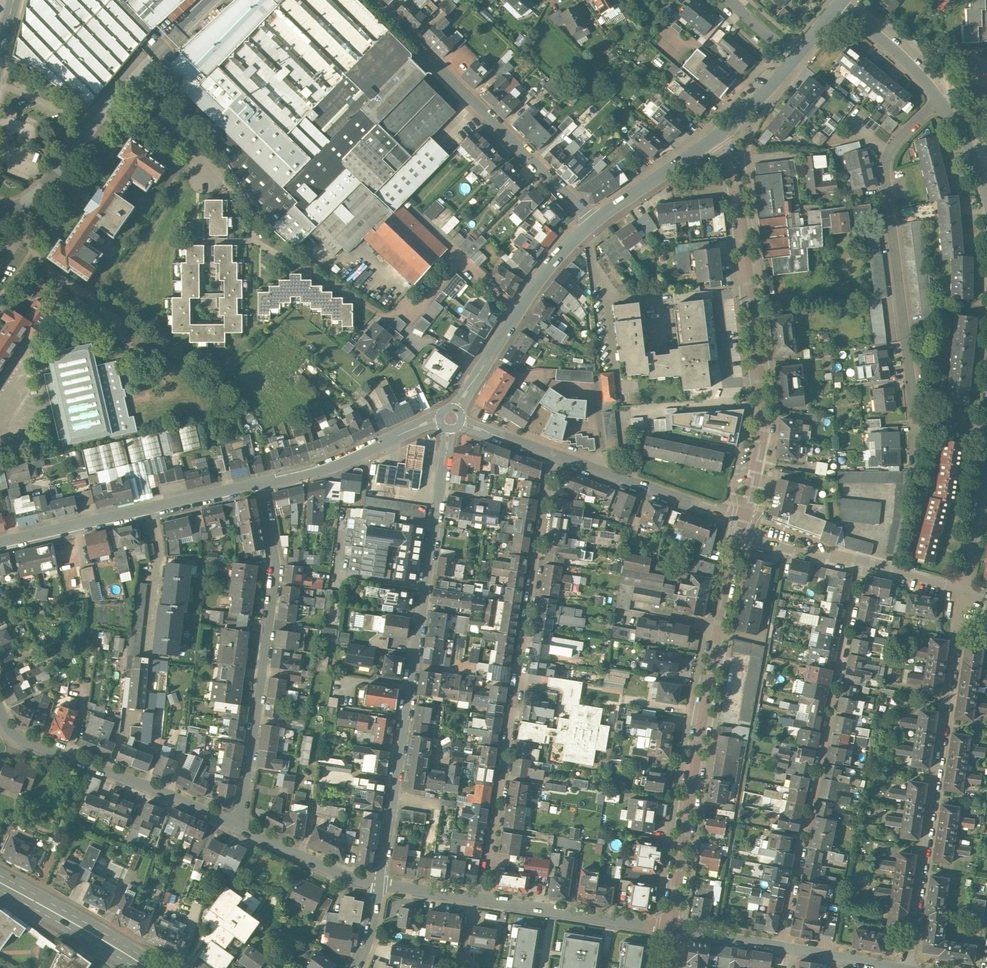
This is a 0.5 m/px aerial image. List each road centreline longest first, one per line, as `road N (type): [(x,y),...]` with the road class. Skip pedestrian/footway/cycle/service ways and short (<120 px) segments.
road 1 (residential): [(449,430),(380,882)]
road 2 (residential): [(551,452),(483,898)]
road 3 (residential): [(674,927),(746,523)]
road 4 (residential): [(986,433),(932,423),(912,395),(887,161),(939,99)]
road 5 (residential): [(746,523),(762,393),(734,161),(720,134)]
road 6 (residential): [(782,945),(861,563)]
road 7 (residential): [(963,594),(909,967)]
road 8 (residential): [(263,484),(275,577),(238,826)]
road 9 (residential): [(371,0),(593,219)]
road 10 (residential): [(0,209),(22,203),(49,179),(136,83),(202,150)]
road 11 (residential): [(0,711),(17,737),(238,826)]
road 12 (residential): [(0,541),(263,484)]
road 13 (residential): [(593,219),(535,285),(456,409)]
road 14 (residential): [(551,452),(746,523)]
road 15 (residential): [(483,898),(674,927)]
road 16 (residential): [(263,484),(332,467),(439,419)]
road 17 (secondary): [(160,967),(0,875)]
road 18 (residential): [(986,433),(963,594)]
road 19 (secondary): [(0,890),(136,967)]
road 20 (residential): [(238,826),(333,872),(380,882)]
road 21 (residential): [(720,134),(593,219)]
road 22 (residential): [(839,6),(939,99)]
road 23 (residential): [(746,523),(861,563)]

